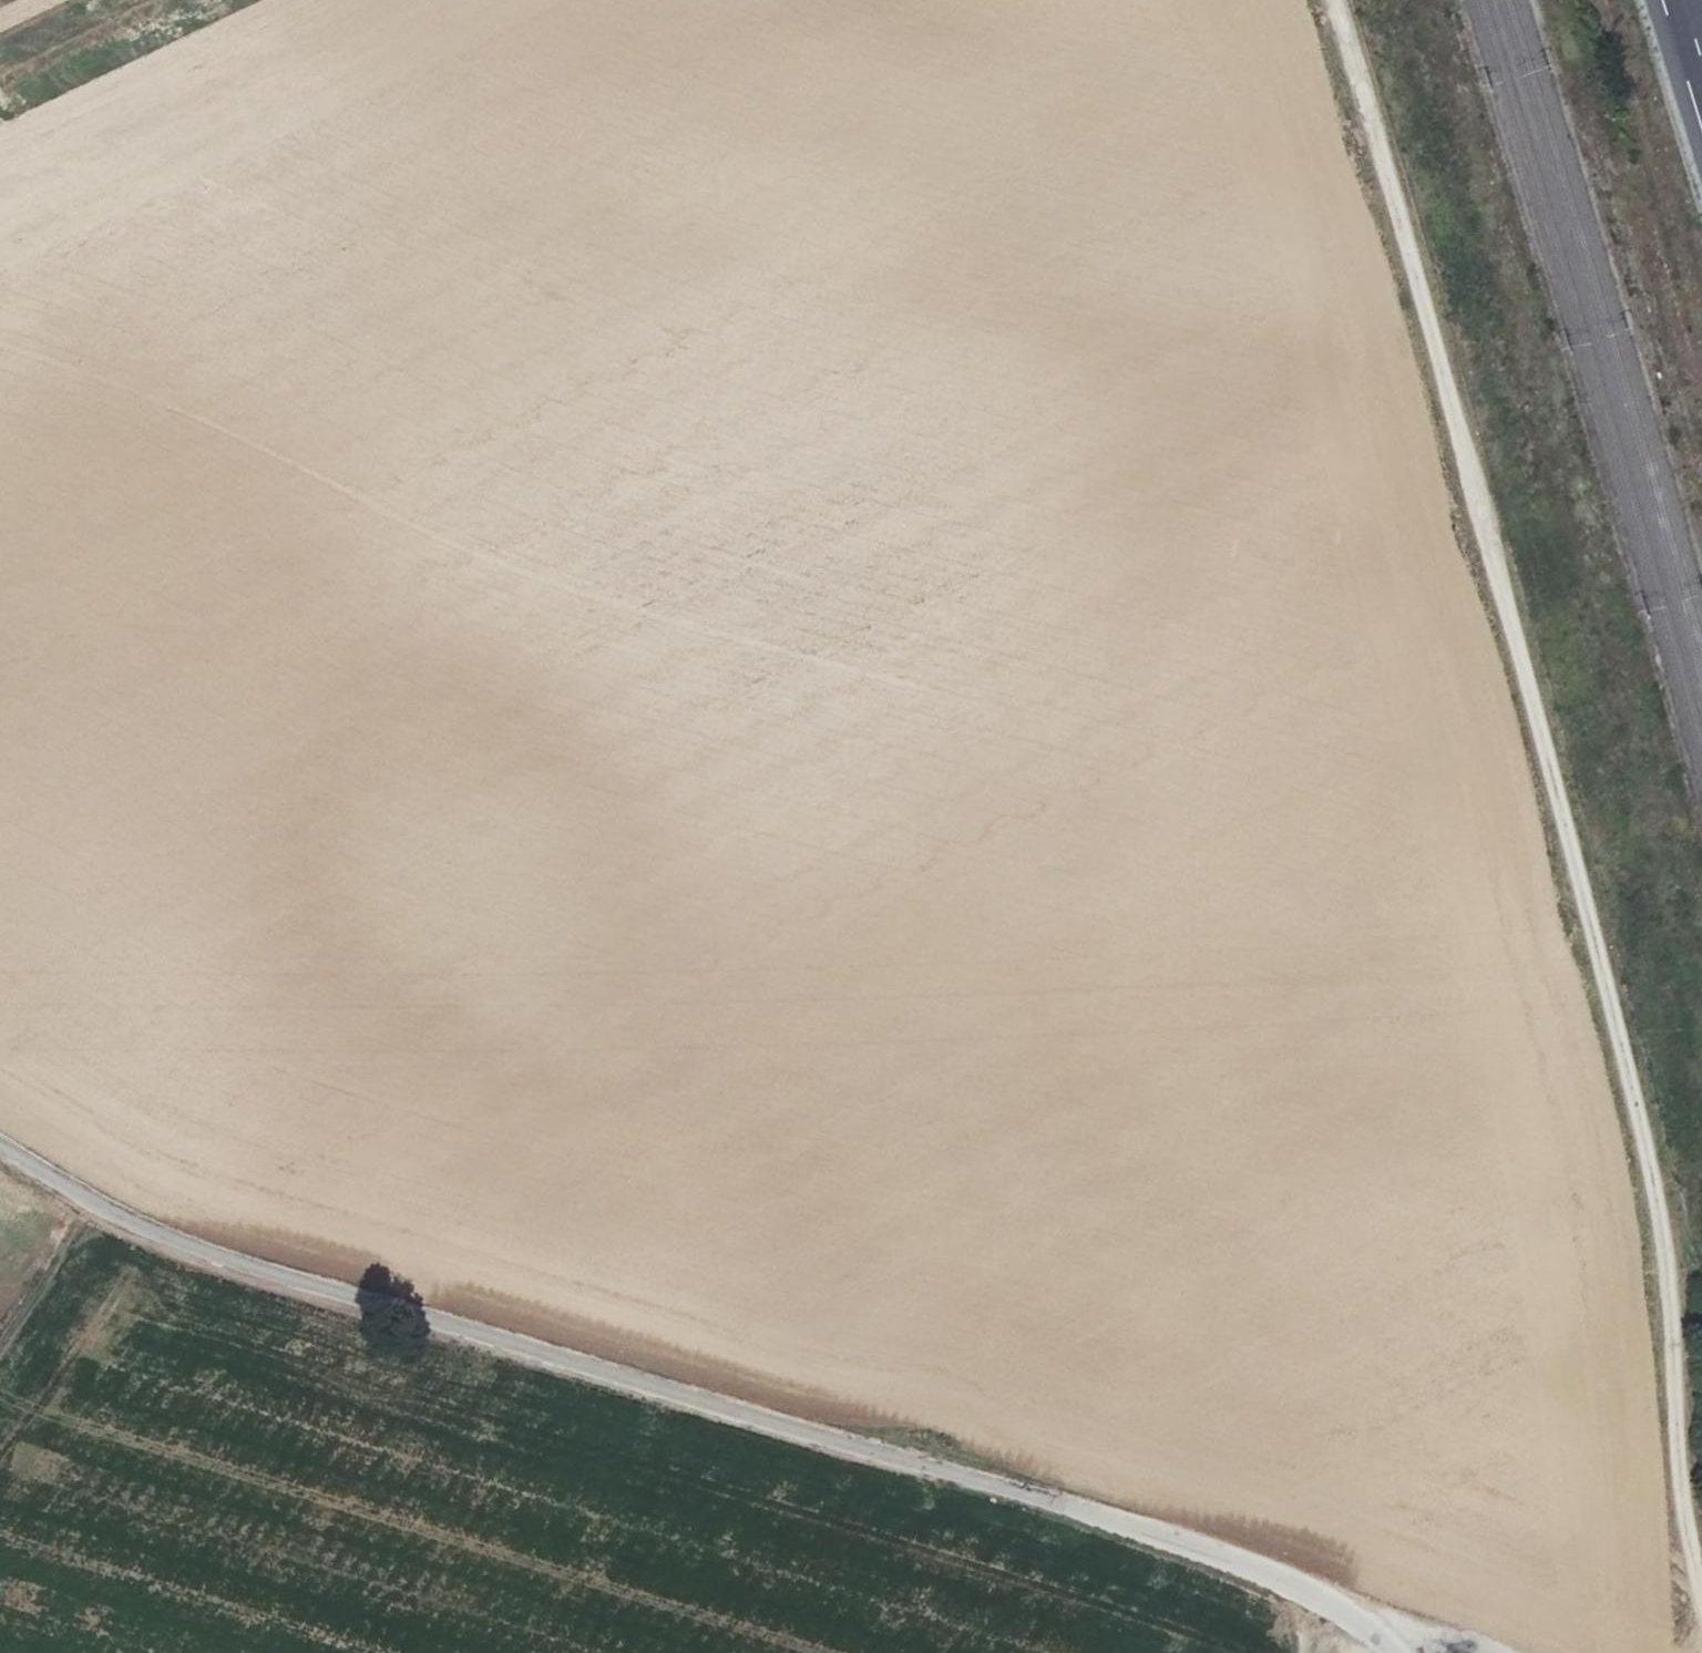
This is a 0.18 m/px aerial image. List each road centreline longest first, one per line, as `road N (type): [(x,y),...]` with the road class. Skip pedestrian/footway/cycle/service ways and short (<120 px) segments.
road 1 (track): [(1334,0),(1476,492),(1656,1189),(1680,1480),(1701,1588)]
road 2 (unclassified): [(0,1144),(125,1221),(193,1250),(1293,1582),(1385,1652)]

